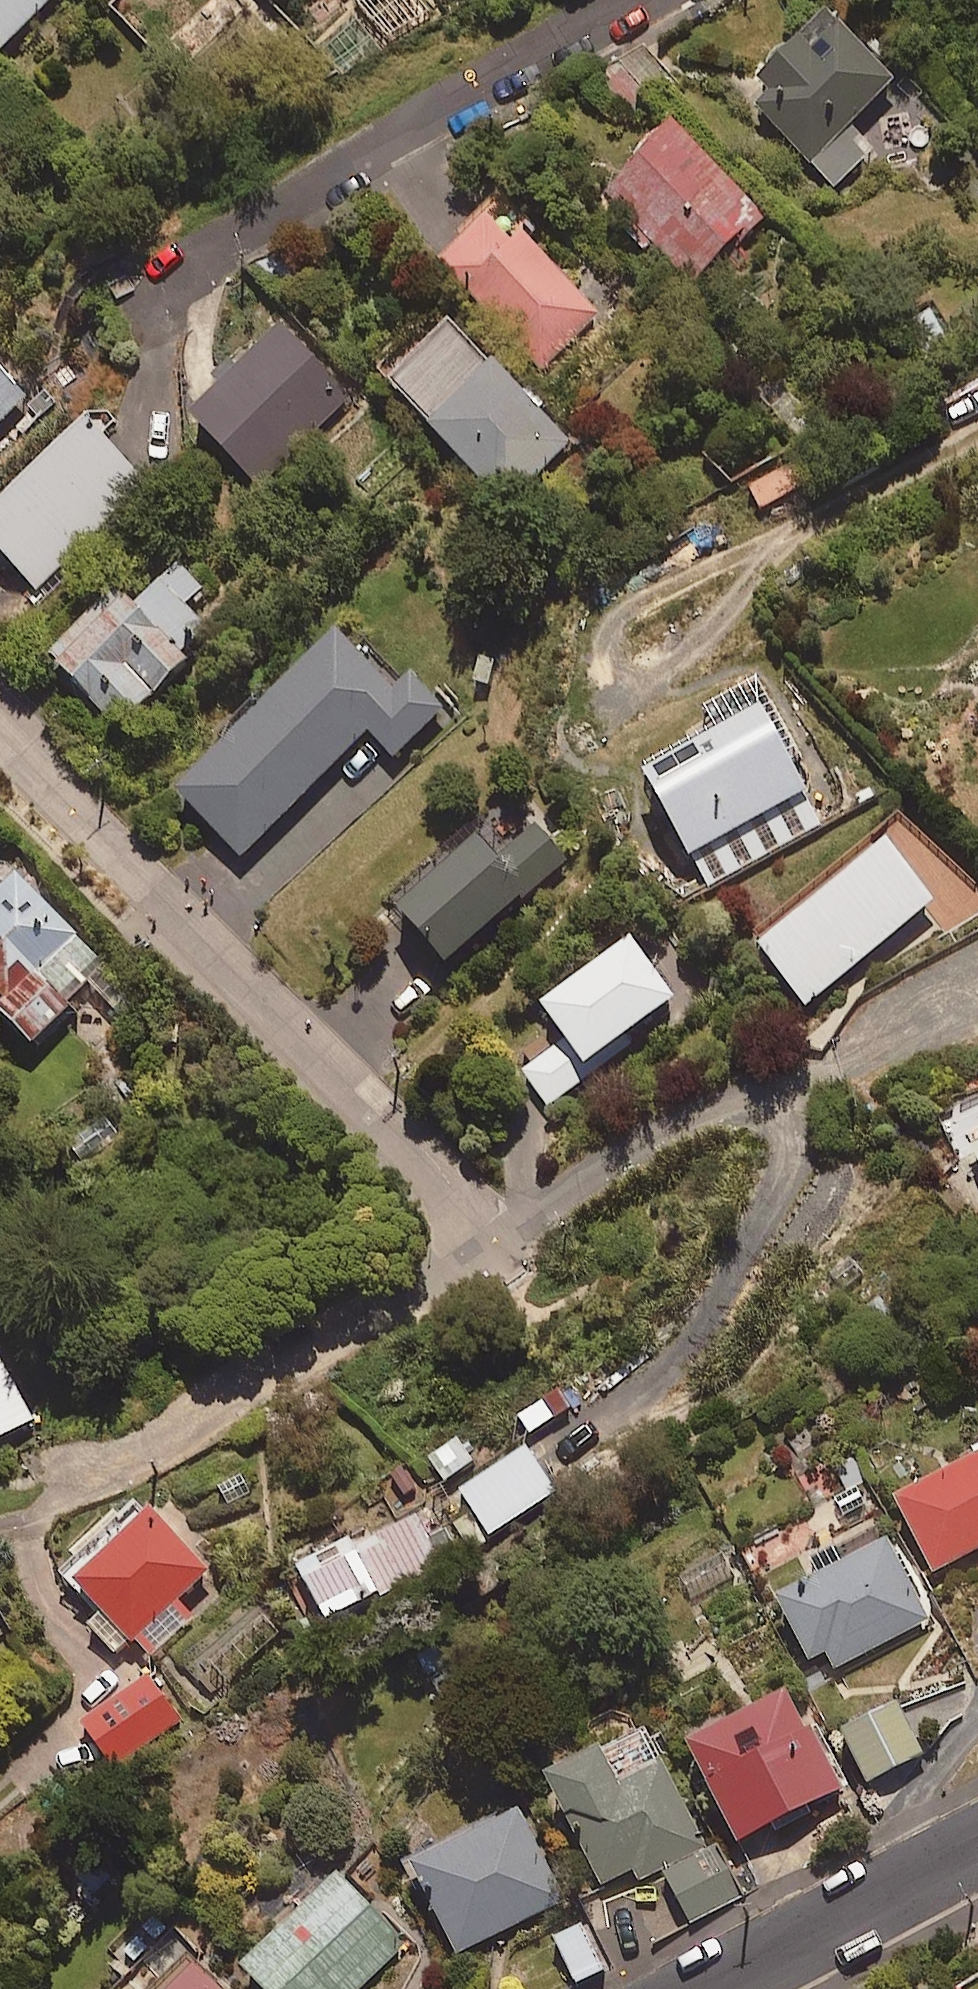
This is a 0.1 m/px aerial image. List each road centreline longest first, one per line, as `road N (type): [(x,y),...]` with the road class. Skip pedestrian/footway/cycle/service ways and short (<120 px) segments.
road 1 (residential): [(0,741),(495,1245)]
road 2 (residential): [(636,0),(149,296)]
road 3 (residential): [(30,1517),(495,1245)]
road 4 (residential): [(530,667),(977,430)]
road 5 (residential): [(495,1245),(670,1128),(780,1091)]
road 6 (residential): [(977,1850),(719,1988)]

